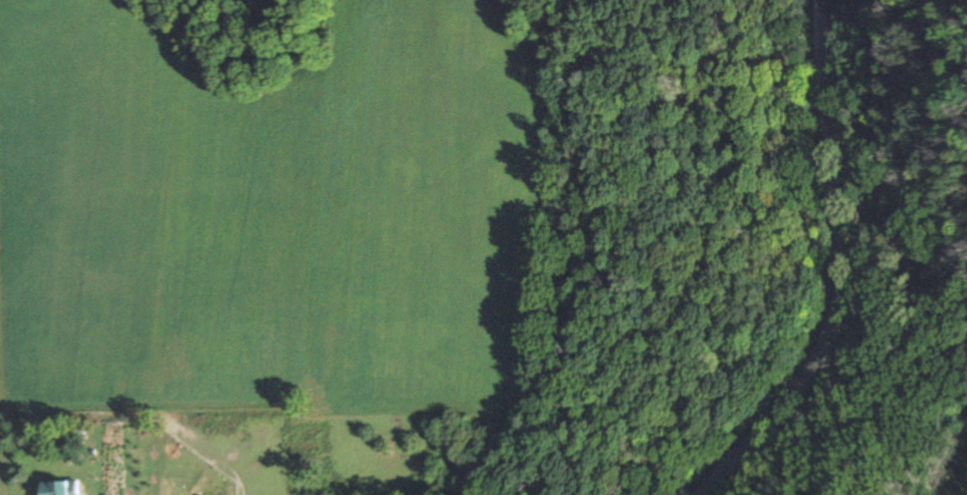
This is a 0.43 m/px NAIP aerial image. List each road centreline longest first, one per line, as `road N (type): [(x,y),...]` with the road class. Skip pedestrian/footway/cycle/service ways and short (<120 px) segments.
road 1 (residential): [(701,494),(820,343),(833,196),(816,99),(821,0)]

